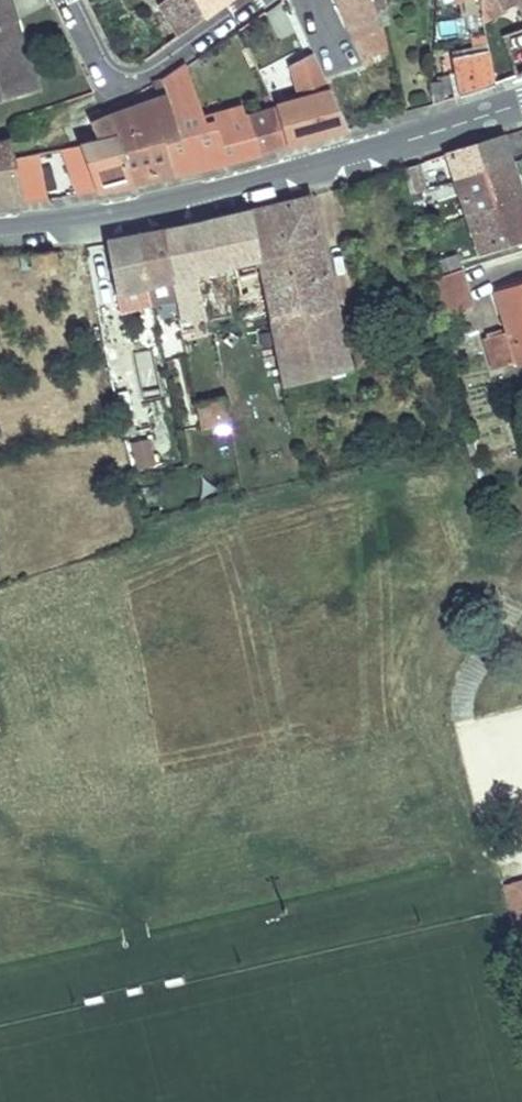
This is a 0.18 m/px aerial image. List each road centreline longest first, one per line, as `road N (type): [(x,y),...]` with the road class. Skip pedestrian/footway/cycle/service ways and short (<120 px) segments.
road 1 (tertiary): [(521,102),(171,202),(56,228),(0,231)]
road 2 (residential): [(65,0),(114,79),(147,72),(251,0)]

